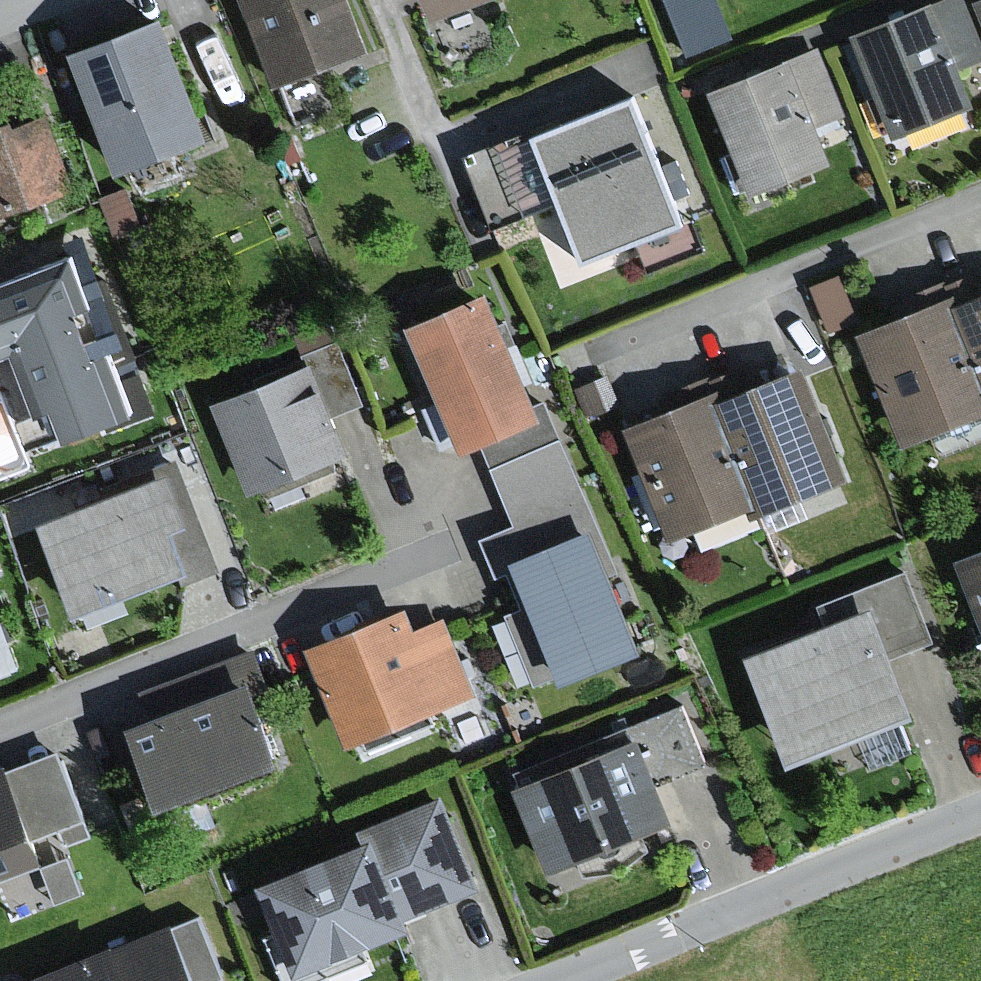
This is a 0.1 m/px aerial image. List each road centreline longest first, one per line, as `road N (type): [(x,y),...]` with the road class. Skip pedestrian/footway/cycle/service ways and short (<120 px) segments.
road 1 (residential): [(980,813),(557,980)]

